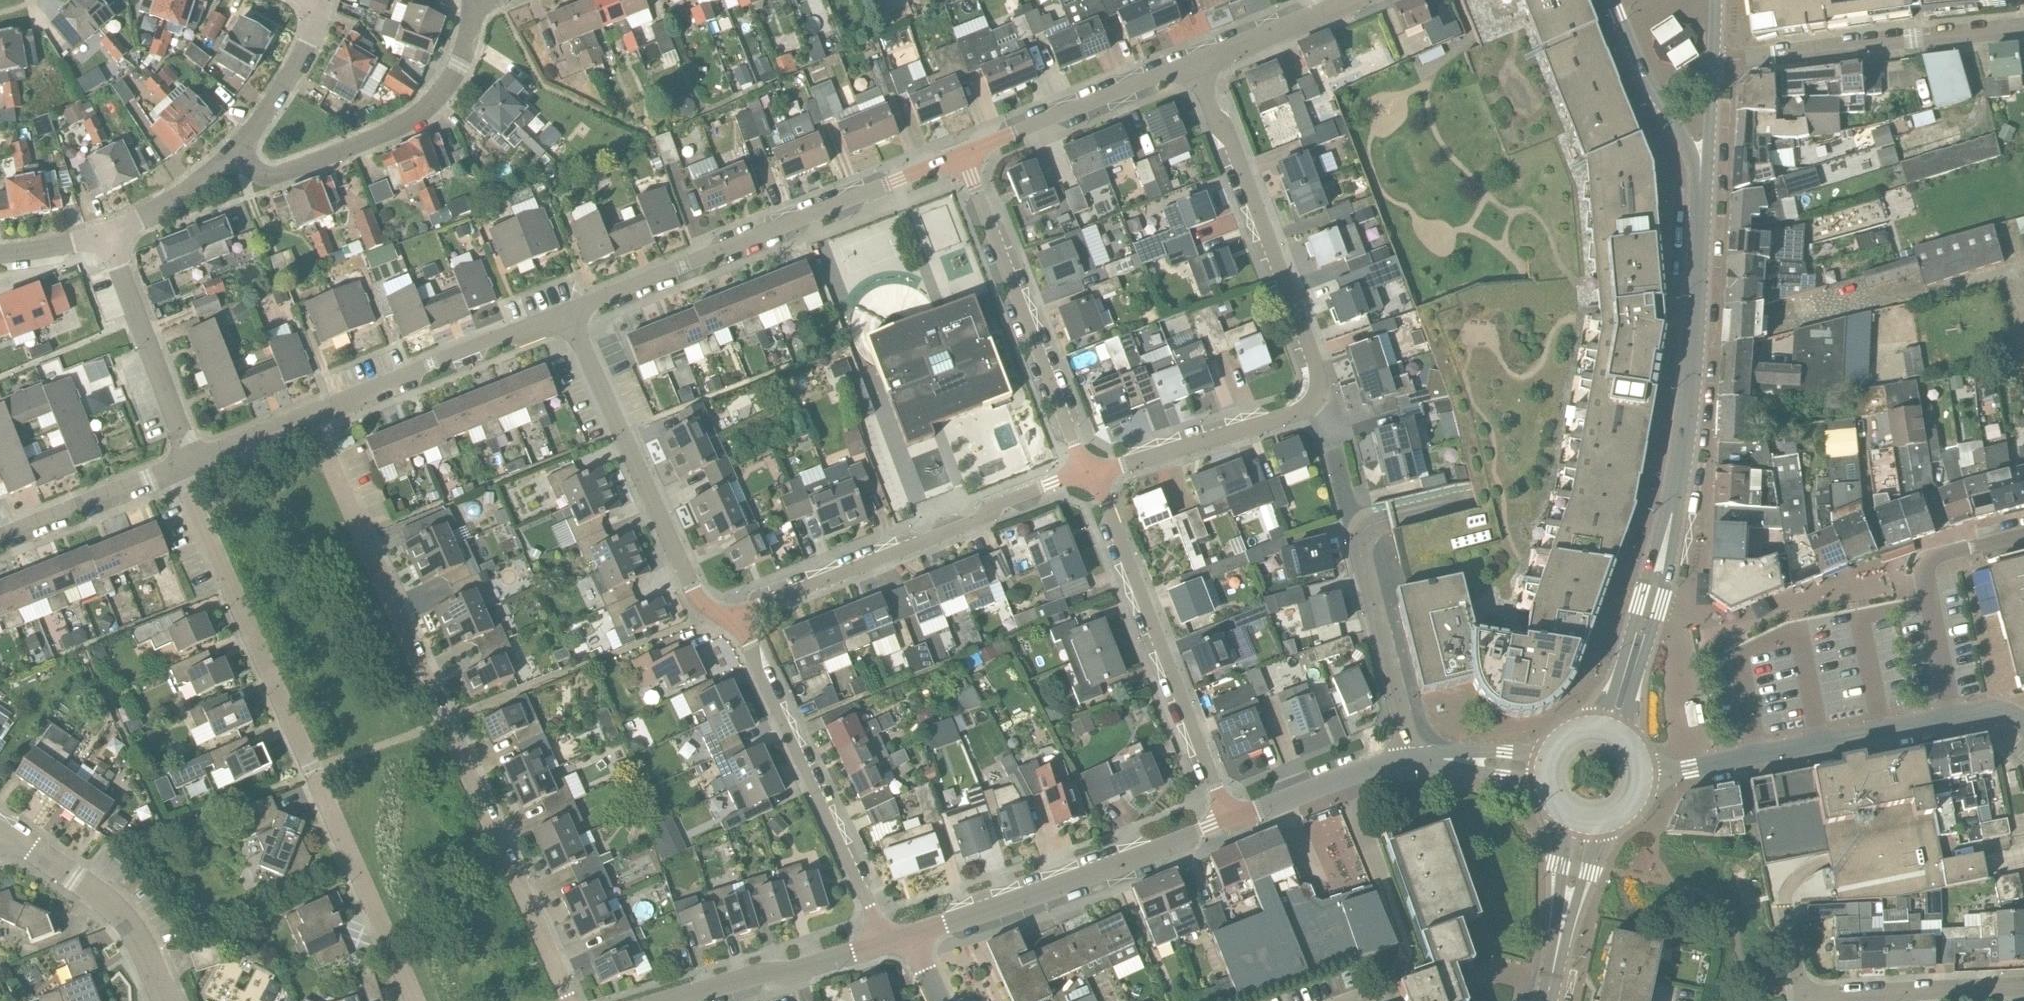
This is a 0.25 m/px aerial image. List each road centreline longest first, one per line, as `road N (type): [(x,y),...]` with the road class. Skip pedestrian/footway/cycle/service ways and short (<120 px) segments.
road 1 (residential): [(309,415),(450,717),(570,1000)]
road 2 (residential): [(414,1000),(181,469)]
road 3 (tertiary): [(1608,730),(1680,475),(1704,173)]
road 4 (residential): [(570,314),(962,155)]
road 5 (residential): [(1090,472),(997,503),(982,517),(728,618)]
road 6 (residential): [(1228,818),(1090,472)]
road 7 (residential): [(1414,758),(1323,410),(1313,403)]
road 8 (residential): [(1313,403),(1318,368),(1230,138),(1193,62)]
road 9 (residential): [(728,618),(752,648),(886,941)]
road 10 (residential): [(728,618),(697,597),(570,314)]
road 11 (residential): [(1090,472),(962,155)]
road 12 (residential): [(1228,818),(909,934)]
road 13 (residential): [(231,149),(255,171),(276,173),(387,129),(440,93),(468,45),(474,3)]
road 14 (residential): [(1640,771),(1952,718)]
road 15 (residential): [(1714,62),(2023,24)]
road 16 (residential): [(309,415),(570,314)]
road 17 (residential): [(1952,718),(1927,563),(2017,535)]
road 18 (residential): [(200,462),(106,229)]
road 19 (residential): [(962,155),(1193,62)]
road 20 (residential): [(168,1000),(124,916),(1,826)]
road 21 (residential): [(1090,472),(1313,403)]
road 22 (residential): [(886,941),(667,1000)]
road 23 (residential): [(1808,1000),(1828,992),(2023,985)]
road 24 (residential): [(1414,758),(1228,818)]
road 25 (tertiary): [(1616,0),(1648,80),(1704,173)]
road 26 (residential): [(0,539),(181,469)]
road 27 (tertiary): [(1546,1000),(1584,821)]
road 28 (residential): [(321,2),(285,81),(231,149)]
road 29 (residential): [(1193,62),(1351,0)]
road 30 (residential): [(231,149),(185,187),(106,229)]
road 31 (residential): [(1546,767),(1414,758)]

